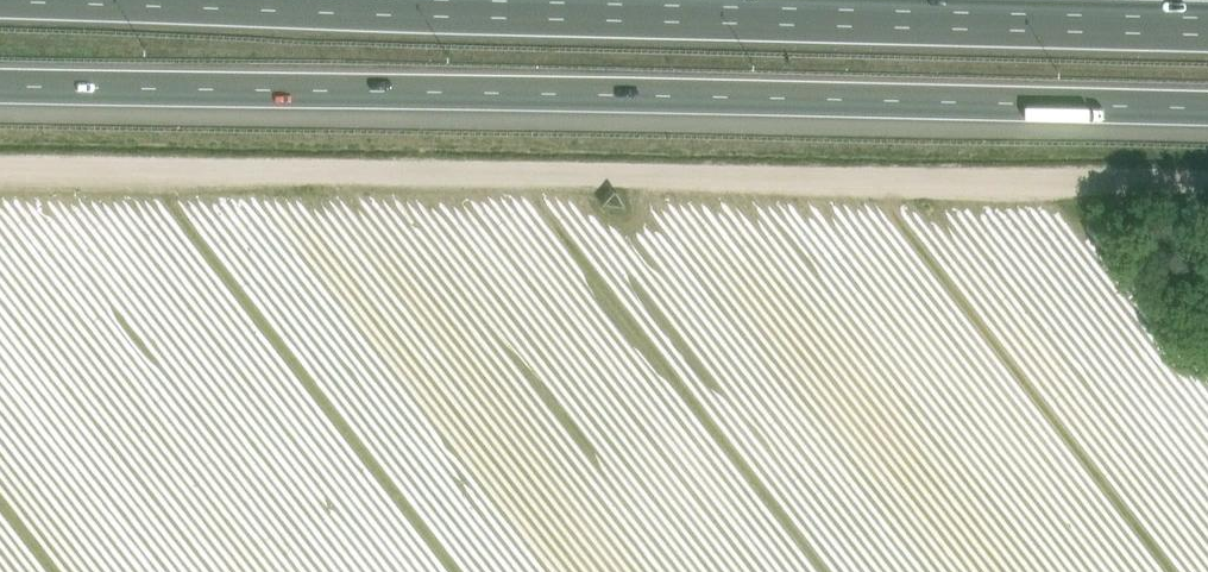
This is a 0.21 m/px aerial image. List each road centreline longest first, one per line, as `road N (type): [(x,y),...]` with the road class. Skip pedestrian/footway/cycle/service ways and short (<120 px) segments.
road 1 (motorway): [(0,85),(1207,112)]
road 2 (track): [(0,170),(1207,187)]
road 3 (motorway): [(1207,21),(353,0)]

